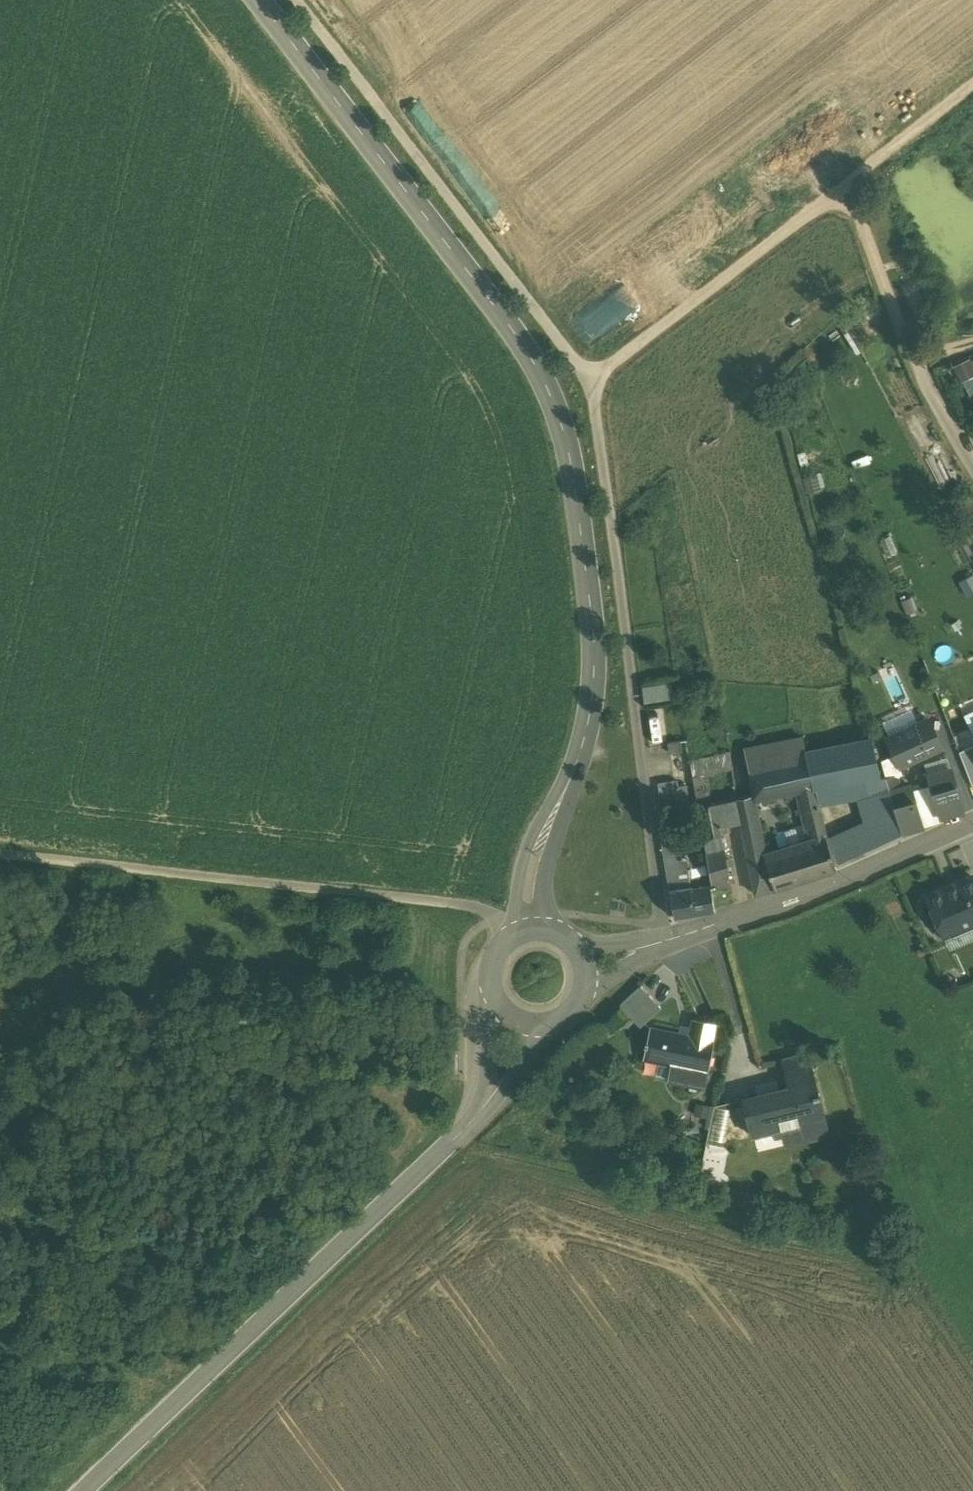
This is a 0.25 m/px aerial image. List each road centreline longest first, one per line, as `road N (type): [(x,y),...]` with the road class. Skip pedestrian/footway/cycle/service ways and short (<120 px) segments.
road 1 (unclassified): [(529,933),(532,869),(582,751),(592,702),(575,502),(559,421),(522,348),(257,0)]
road 2 (track): [(588,381),(840,188),(862,217),(915,363),(972,343)]
road 3 (unclassified): [(82,1490),(485,1107)]
road 4 (track): [(596,449),(588,381),(293,0)]
road 5 (track): [(511,940),(489,910),(463,902),(0,852)]
road 6 (residential): [(692,931),(972,820)]
road 7 (track): [(840,188),(972,86)]
road 8 (residential): [(572,997),(692,931)]
road 9 (residential): [(692,931),(561,942)]
road 10 (residential): [(492,985),(483,1018),(485,1107)]
road 11 (residential): [(915,363),(972,469)]

